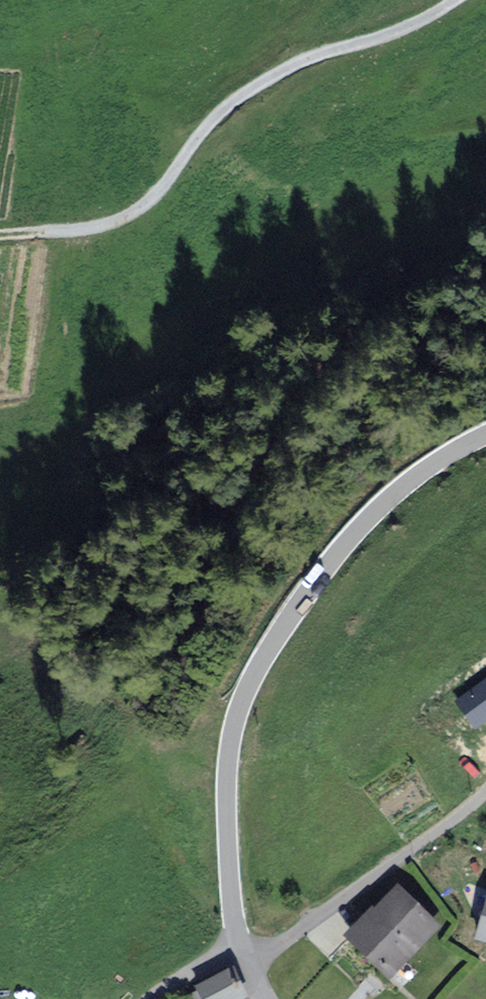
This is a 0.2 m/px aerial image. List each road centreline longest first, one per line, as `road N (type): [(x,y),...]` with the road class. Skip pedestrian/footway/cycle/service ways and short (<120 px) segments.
road 1 (tertiary): [(485,434),(429,466),(358,528),(285,625),(242,702),(226,780),(233,910),(245,967)]
road 2 (track): [(458,0),(416,27),(319,58),(218,109),(167,180),(123,220),(0,233)]
road 3 (residential): [(245,967),(441,830),(485,789)]

